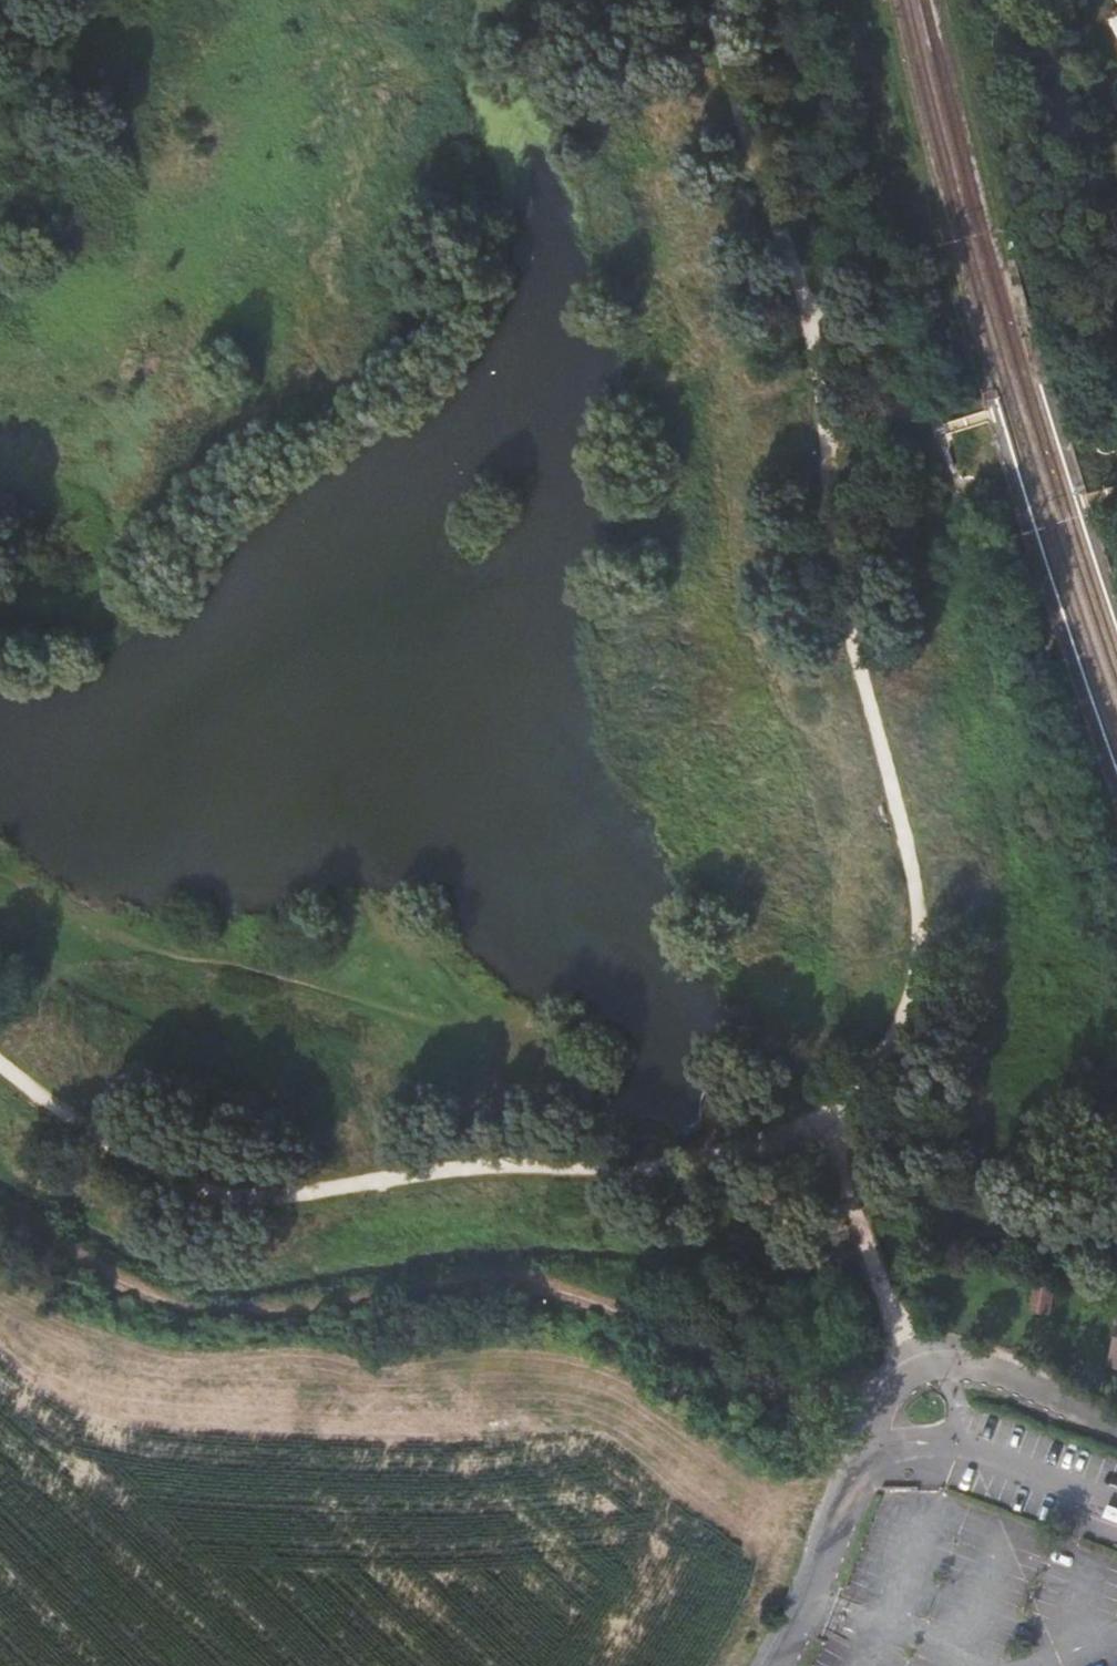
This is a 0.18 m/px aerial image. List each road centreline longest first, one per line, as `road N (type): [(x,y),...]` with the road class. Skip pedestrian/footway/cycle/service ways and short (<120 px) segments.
road 1 (residential): [(777,1665),(810,1606),(881,1405),(917,1371),(977,1366),(1116,1423)]

